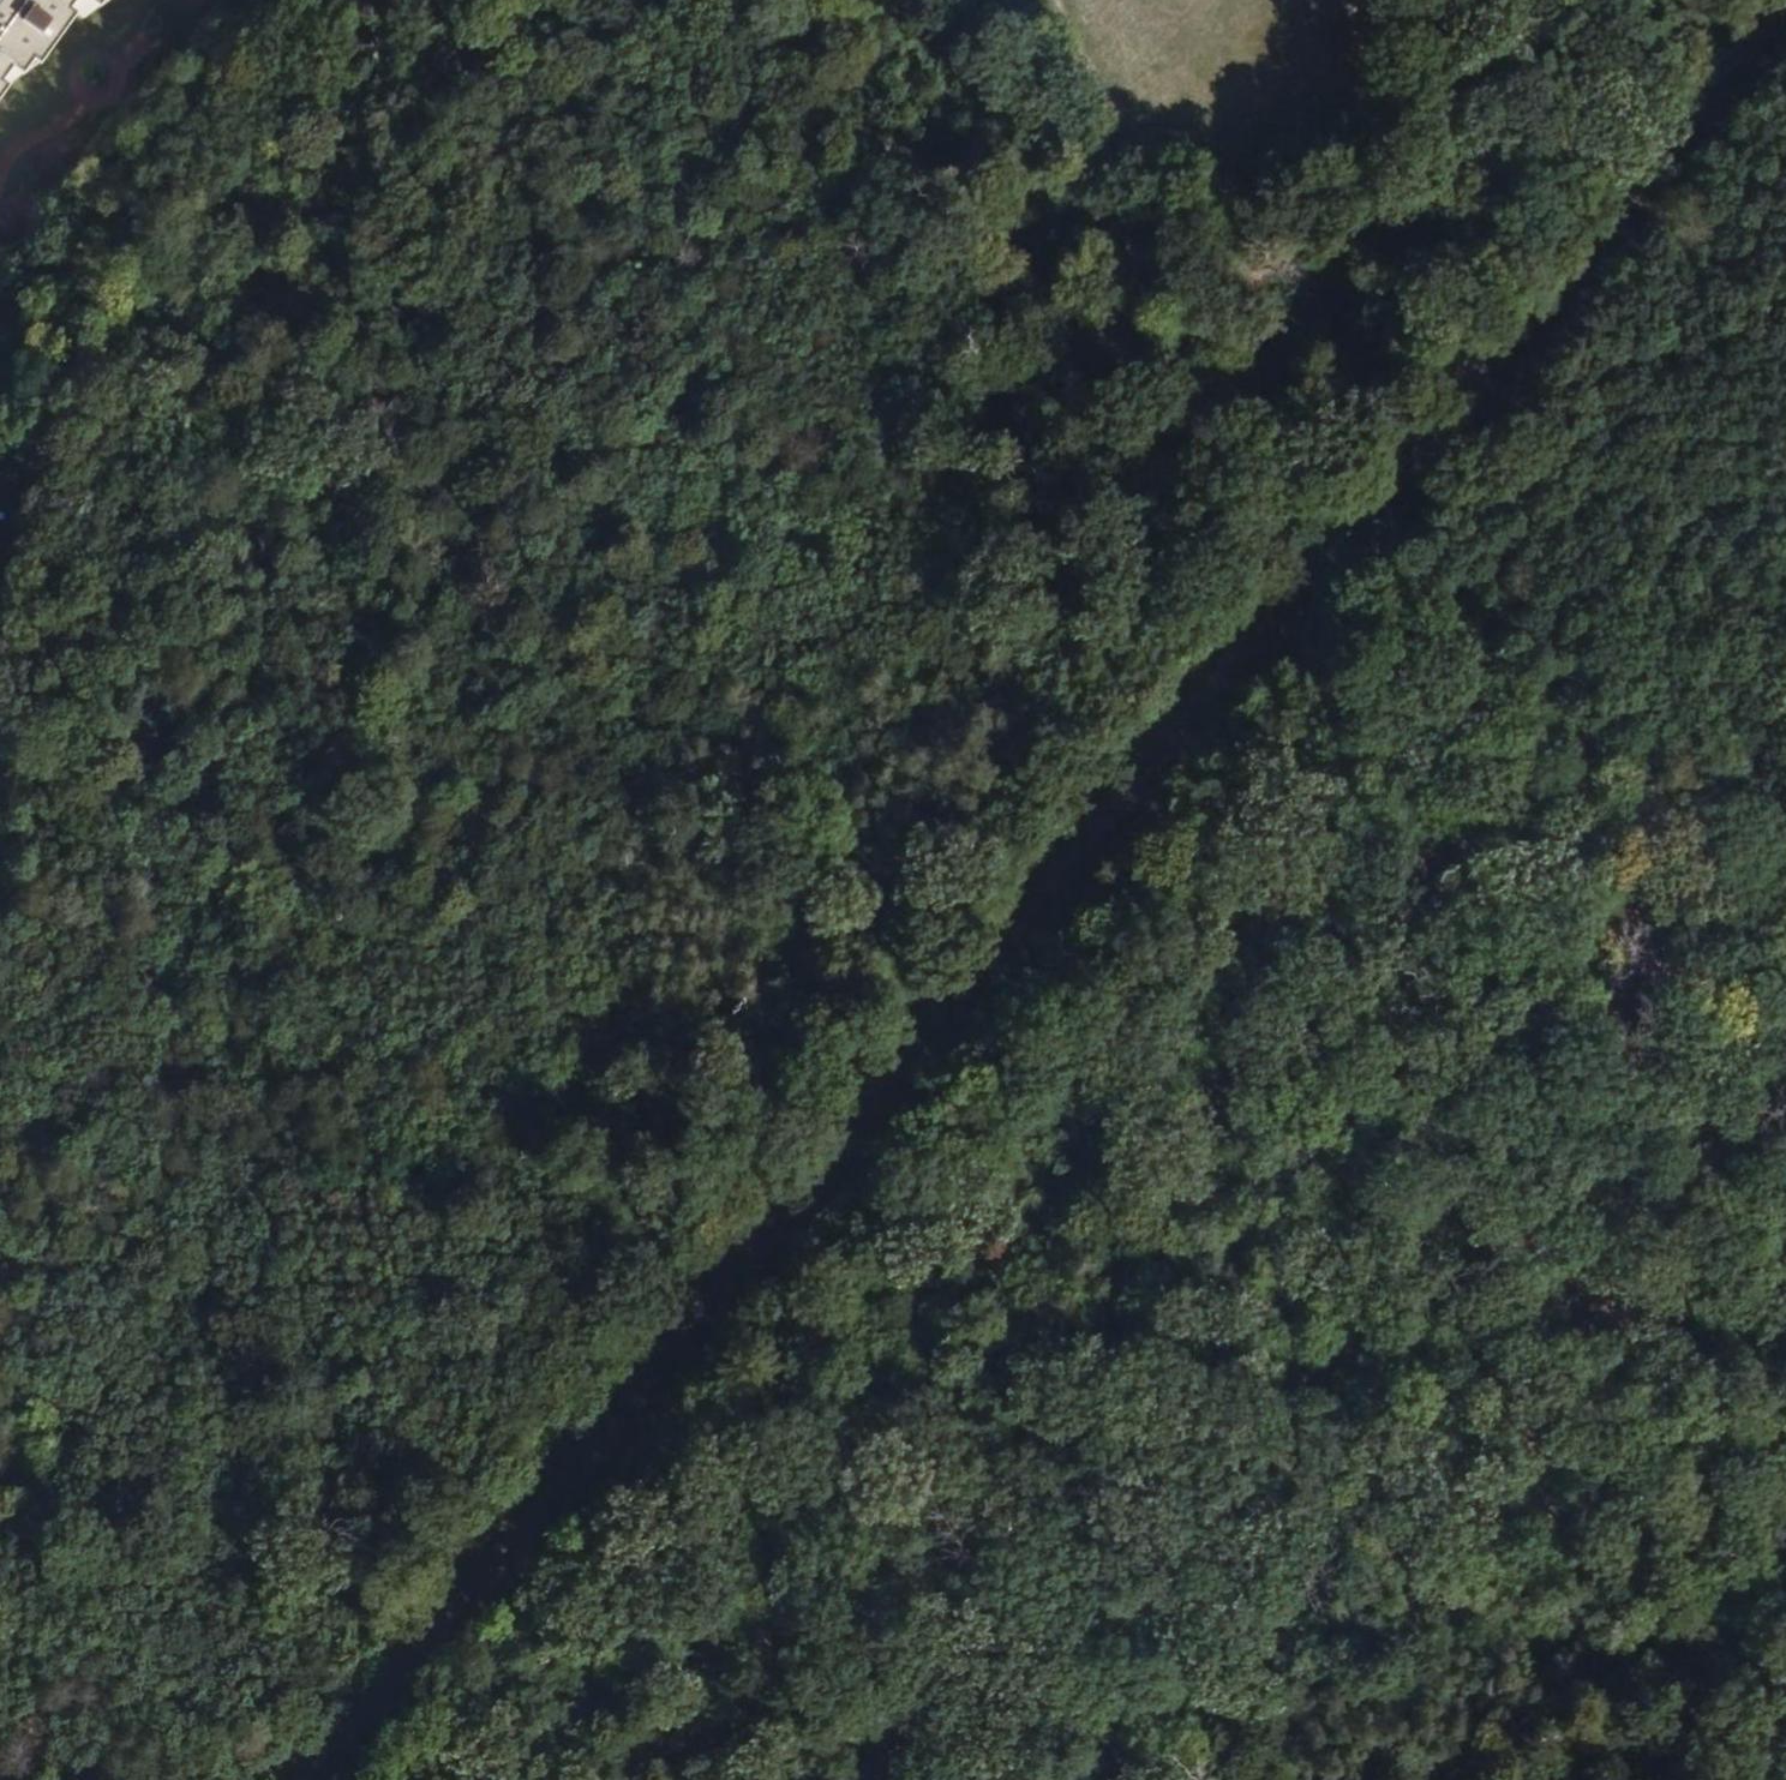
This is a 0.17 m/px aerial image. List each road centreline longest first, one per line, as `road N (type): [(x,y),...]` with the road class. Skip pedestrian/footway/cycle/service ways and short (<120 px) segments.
road 1 (track): [(316,1779),(1343,547)]
road 2 (track): [(1343,547),(1785,22)]
road 3 (track): [(1785,892),(1698,815),(1343,547)]

